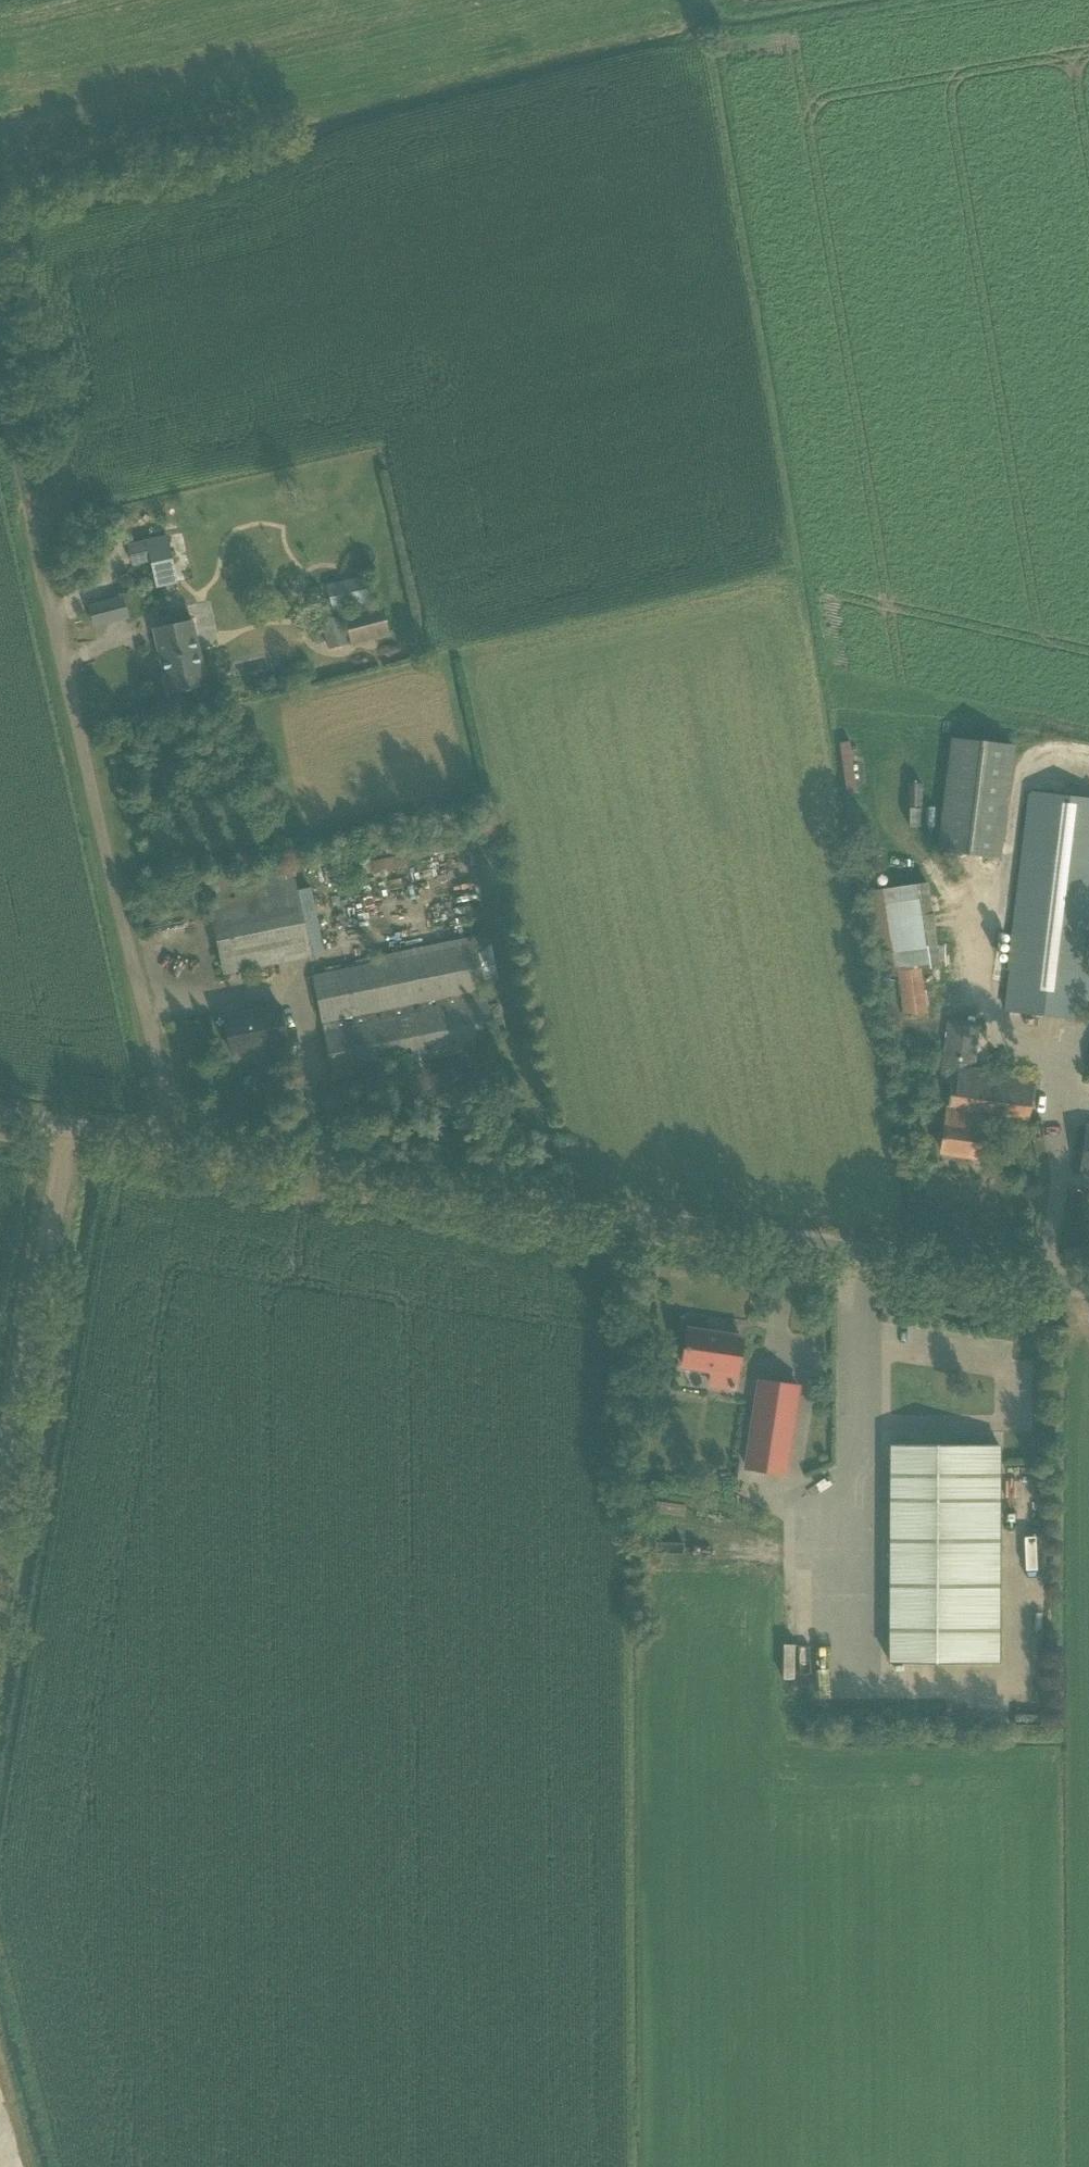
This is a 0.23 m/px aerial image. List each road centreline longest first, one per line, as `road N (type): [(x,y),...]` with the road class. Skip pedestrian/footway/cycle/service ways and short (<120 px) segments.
road 1 (unclassified): [(1088,1299),(71,1146)]
road 2 (track): [(178,1158),(0,387)]
road 3 (unclassified): [(0,1555),(71,1146)]

